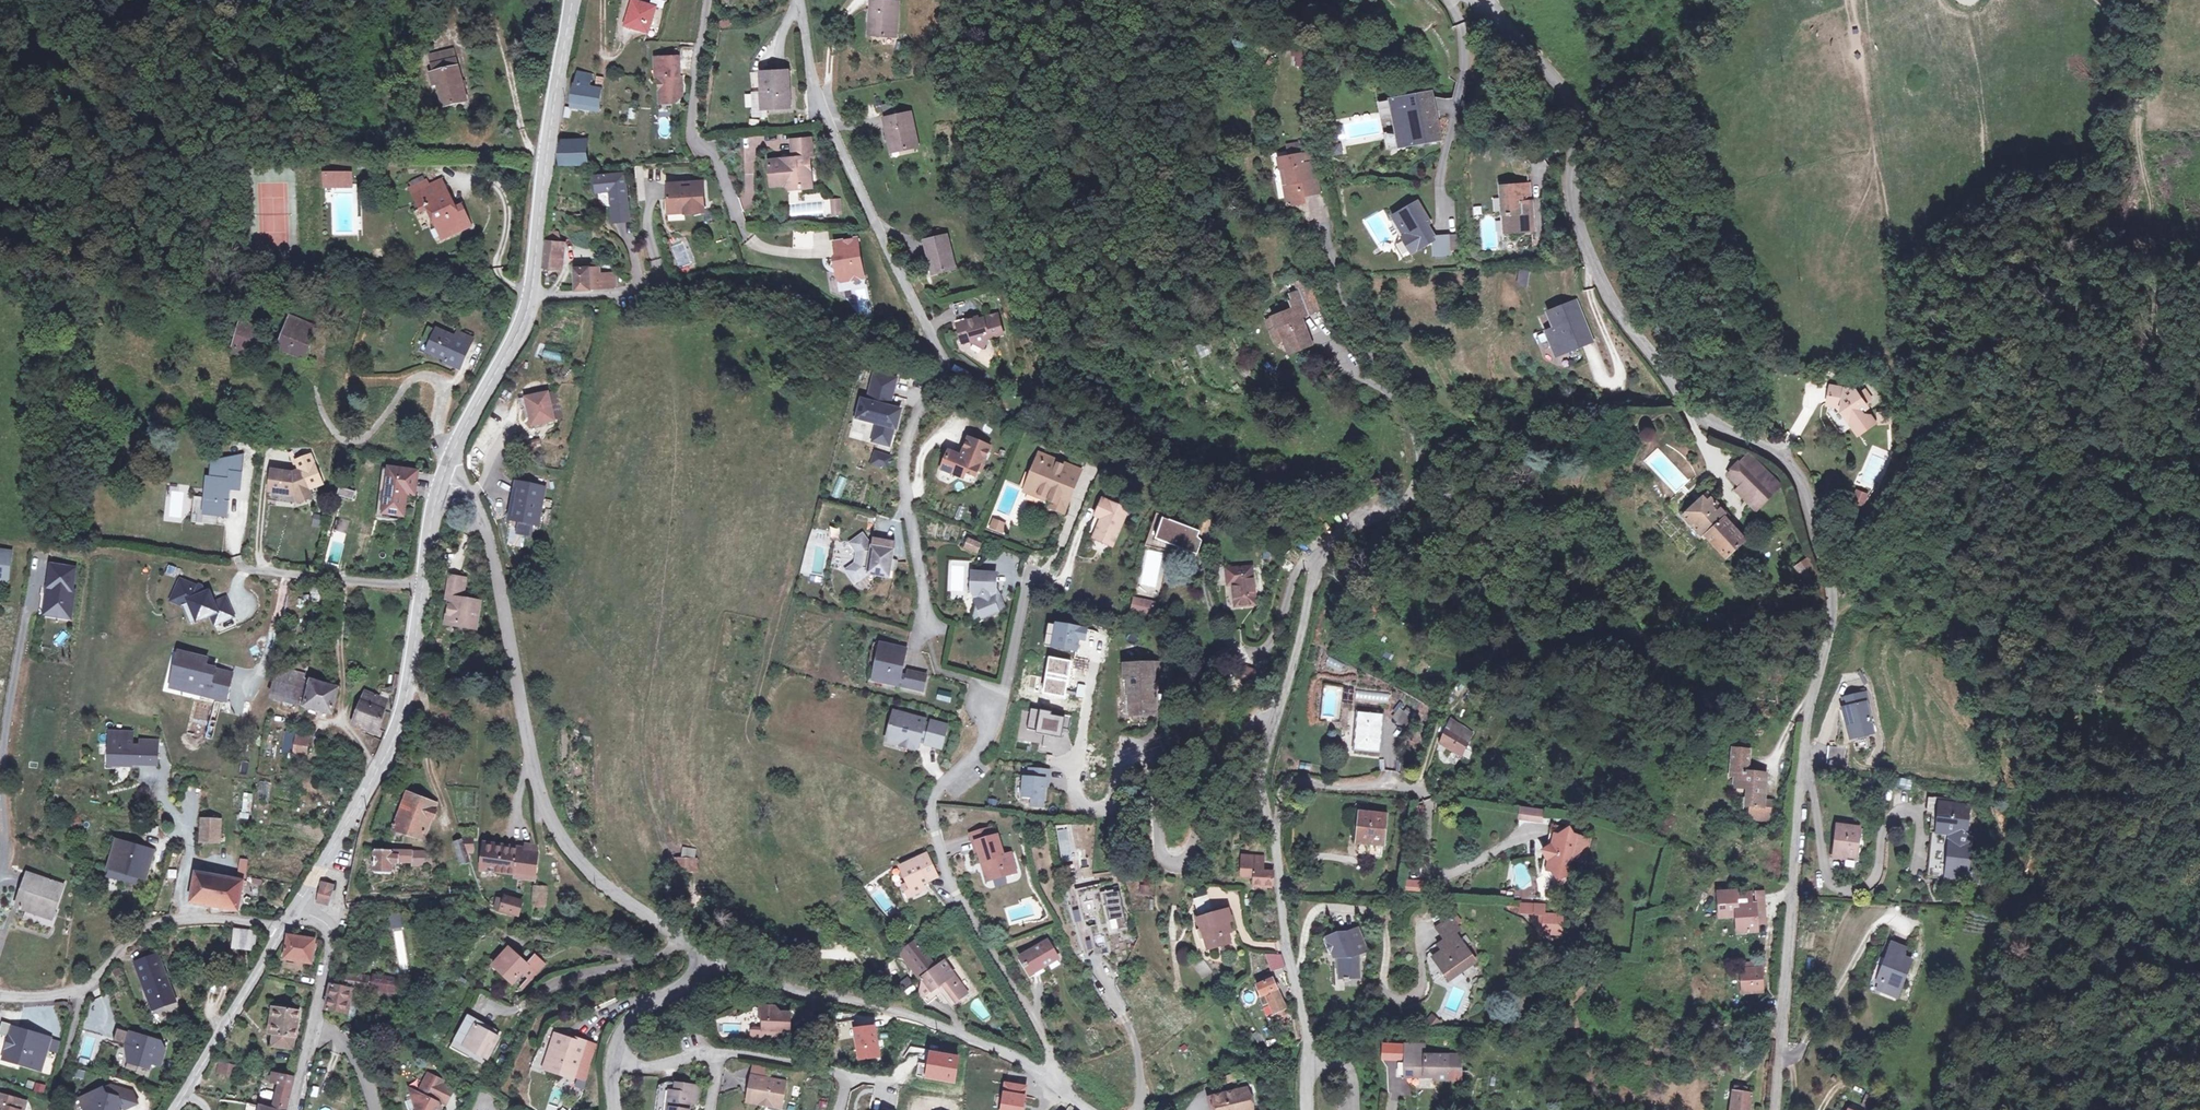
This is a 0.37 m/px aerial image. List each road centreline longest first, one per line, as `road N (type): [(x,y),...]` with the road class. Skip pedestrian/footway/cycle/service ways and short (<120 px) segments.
road 1 (residential): [(1481,0),(1578,113),(1573,190),(1616,308),(1699,417),(1769,448),(1798,474),(1830,594),(1786,870),(1775,1109)]
road 2 (unclassified): [(1309,1057),(1264,783),(1276,717),(1300,640),(1309,561),(1357,520),(1396,504),(1415,485),(1419,457),(1410,424),(1338,292),(1325,236)]
road 3 (residential): [(800,0),(817,102),(942,380),(910,437),(905,468),(929,631)]
road 4 (unclassified): [(441,483),(472,497),(489,542),(546,812),(585,867),(684,937),(700,960)]
road 5 (residential): [(700,960),(878,1005),(1012,1057),(1095,1109)]
road 6 (tertiary): [(296,909),(362,801),(408,695),(424,587)]
road 7 (track): [(344,896),(457,895),(511,923),(566,924),(661,946),(684,937)]
road 8 (unclassified): [(0,995),(77,991),(144,930),(173,919),(283,928)]
road 9 (tertiary): [(536,281),(543,148),(574,0)]
road 10 (residential): [(449,451),(439,433),(453,387),(438,377),(413,381),(354,446),(330,429),(317,381)]
road 11 (residential): [(424,587),(164,560)]
road 12 (tertiary): [(172,1109),(283,928)]
road 13 (residential): [(536,281),(578,294),(741,273)]
road 14 (tertiary): [(449,451),(515,344),(536,281)]
road 15 (residential): [(700,960),(640,1011),(611,1049),(614,1109)]
road 16 (tertiary): [(315,1026),(333,934),(319,917),(296,909)]
road 17 (track): [(328,926),(344,896),(362,801)]

